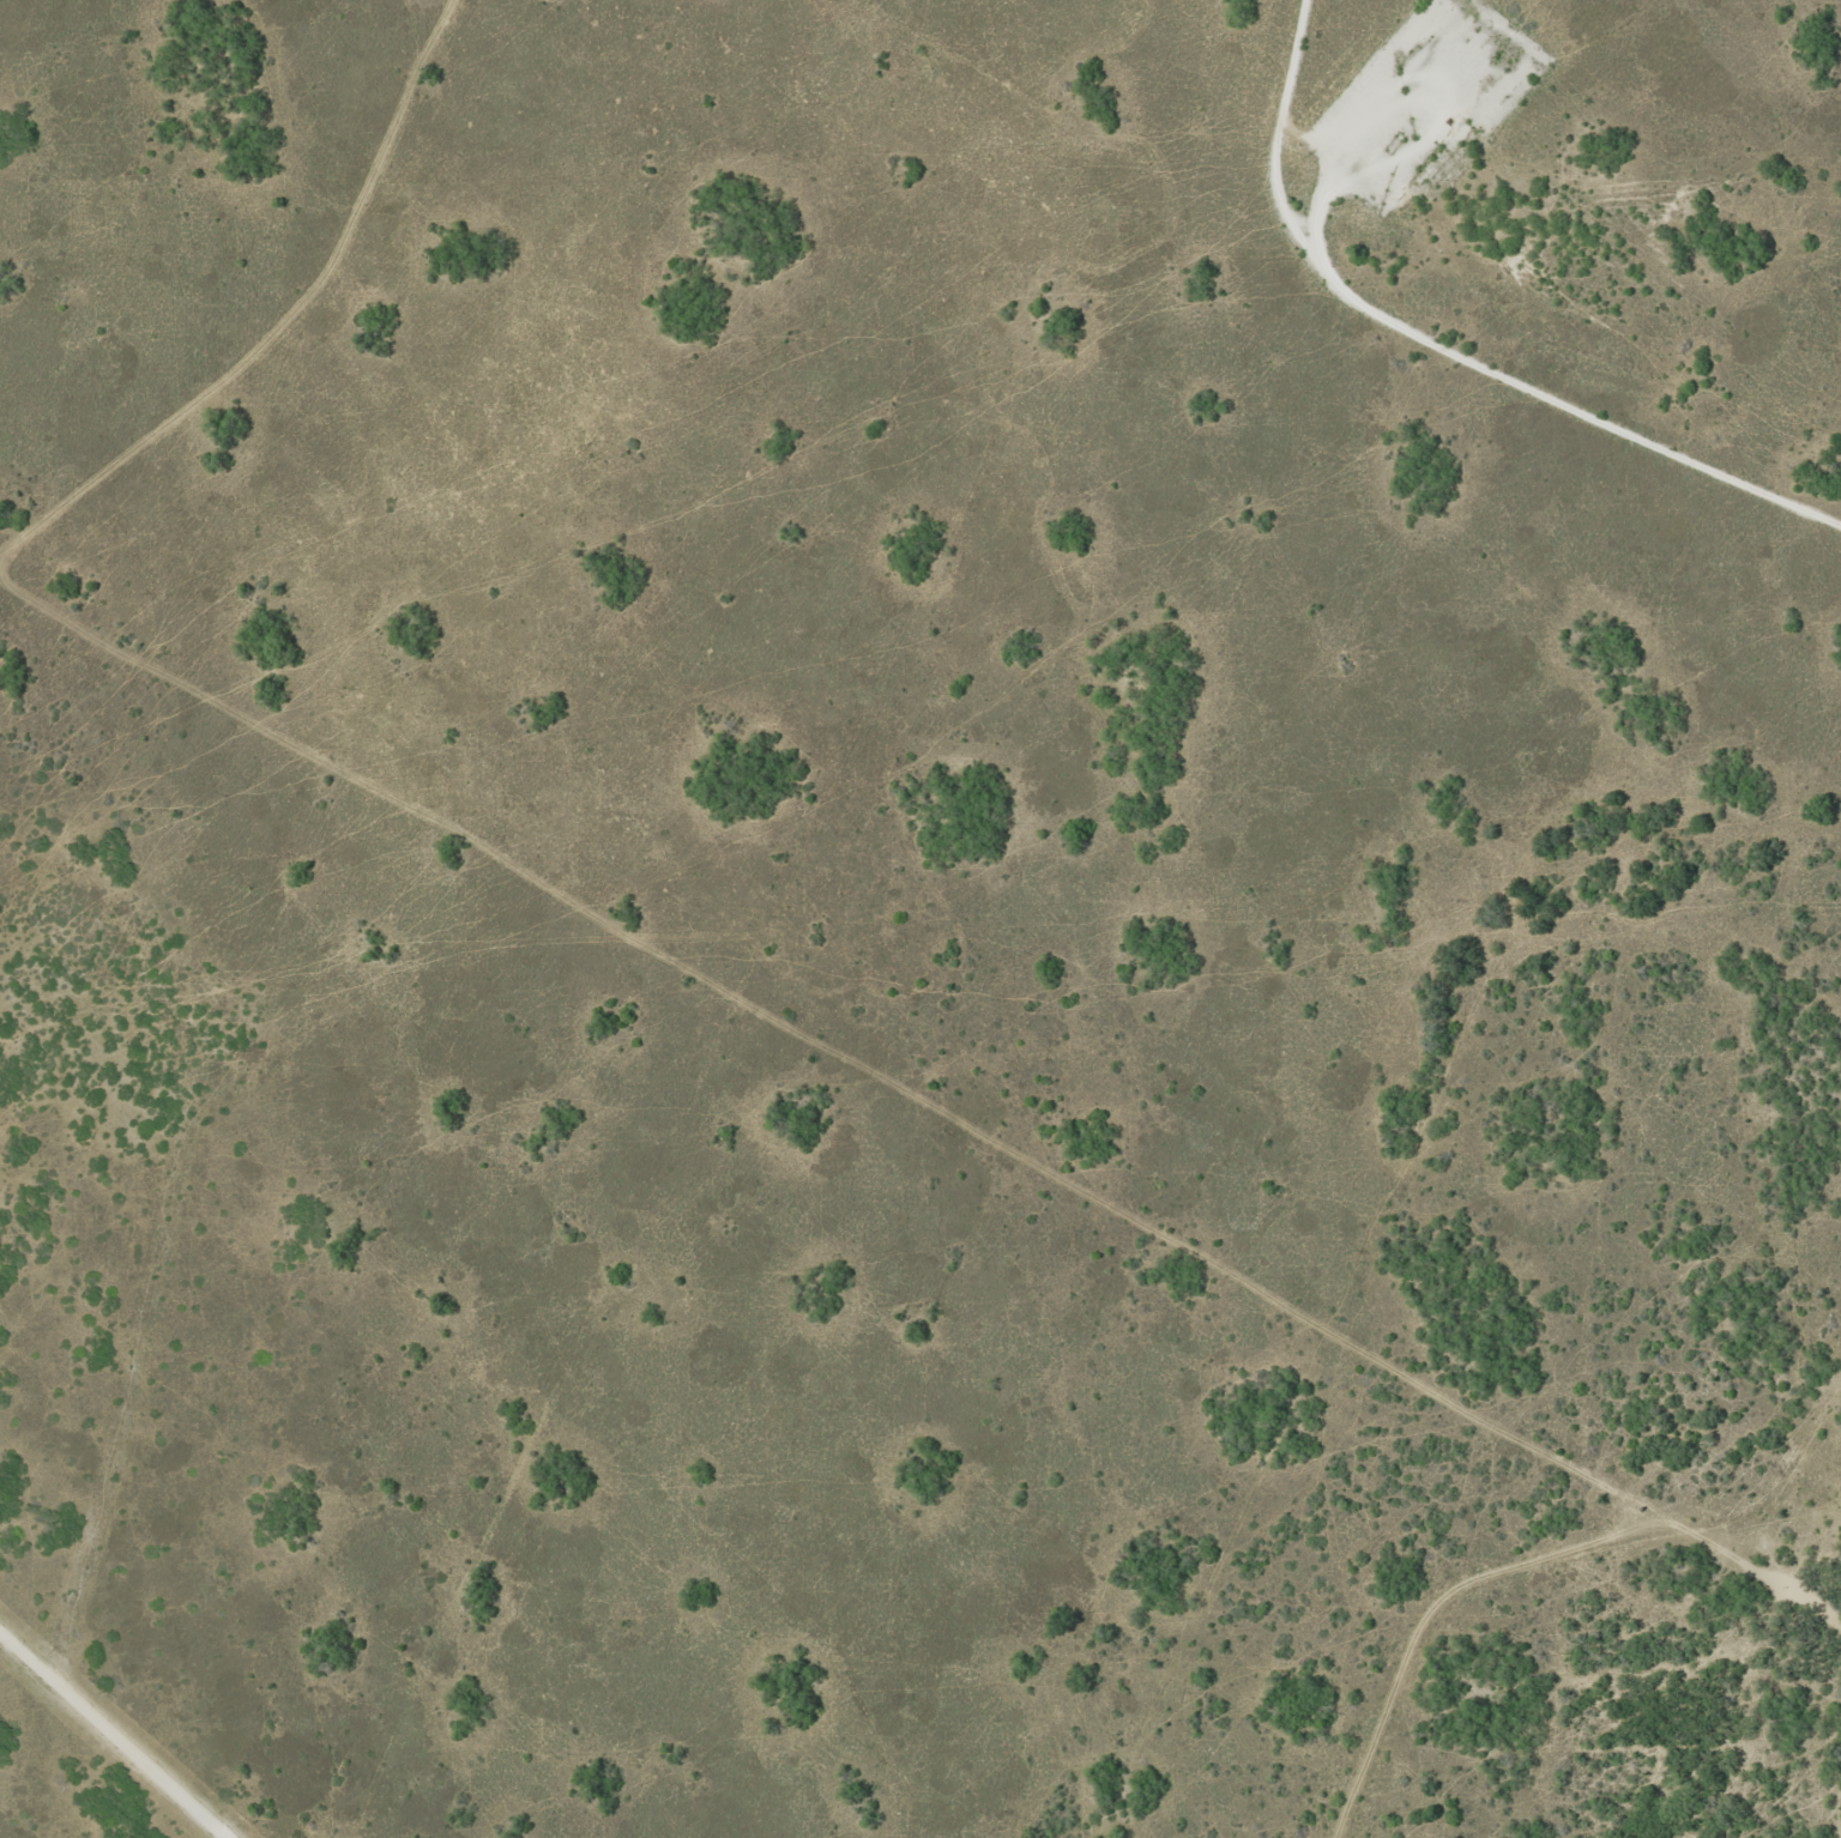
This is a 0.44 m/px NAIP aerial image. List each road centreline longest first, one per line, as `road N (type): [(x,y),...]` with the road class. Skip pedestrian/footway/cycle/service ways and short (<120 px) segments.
road 1 (residential): [(221,1837),(0,1645)]

